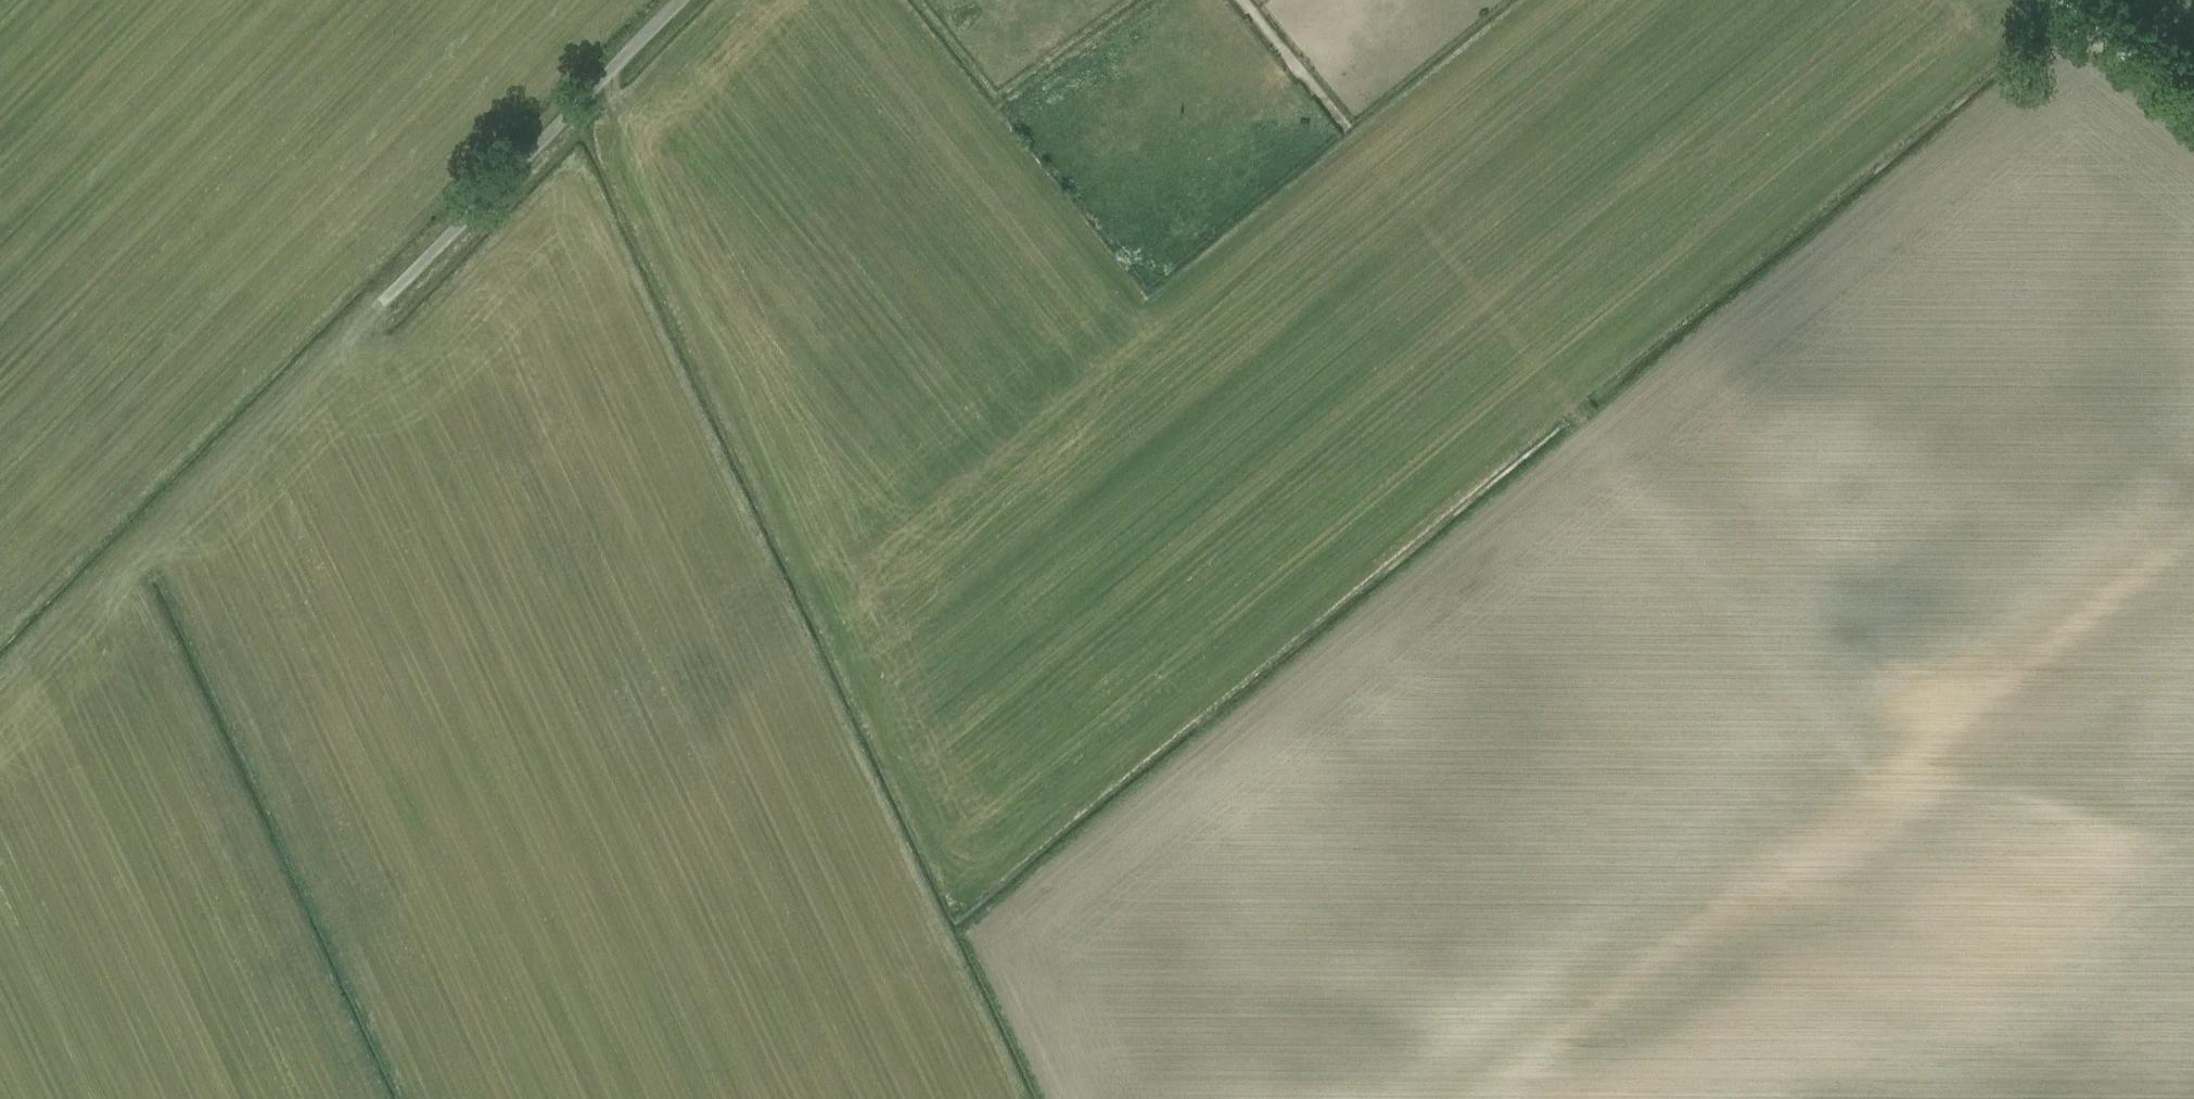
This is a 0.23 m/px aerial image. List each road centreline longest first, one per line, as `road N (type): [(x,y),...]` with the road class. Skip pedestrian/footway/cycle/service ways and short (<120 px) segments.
road 1 (unclassified): [(366,321),(678,0)]
road 2 (track): [(2069,0),(2193,97)]

